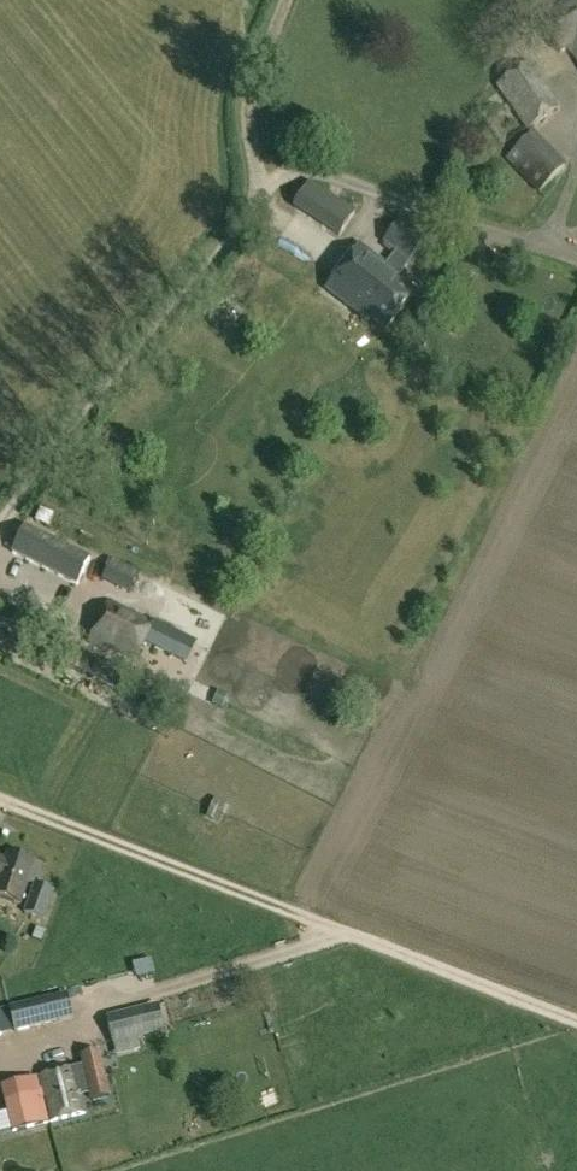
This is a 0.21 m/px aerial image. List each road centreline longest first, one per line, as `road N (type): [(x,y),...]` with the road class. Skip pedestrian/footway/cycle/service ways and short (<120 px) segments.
road 1 (track): [(0,524),(269,191),(299,168),(325,168),(576,255)]
road 2 (track): [(576,1021),(0,802)]
road 3 (track): [(288,0),(250,103),(262,199)]

